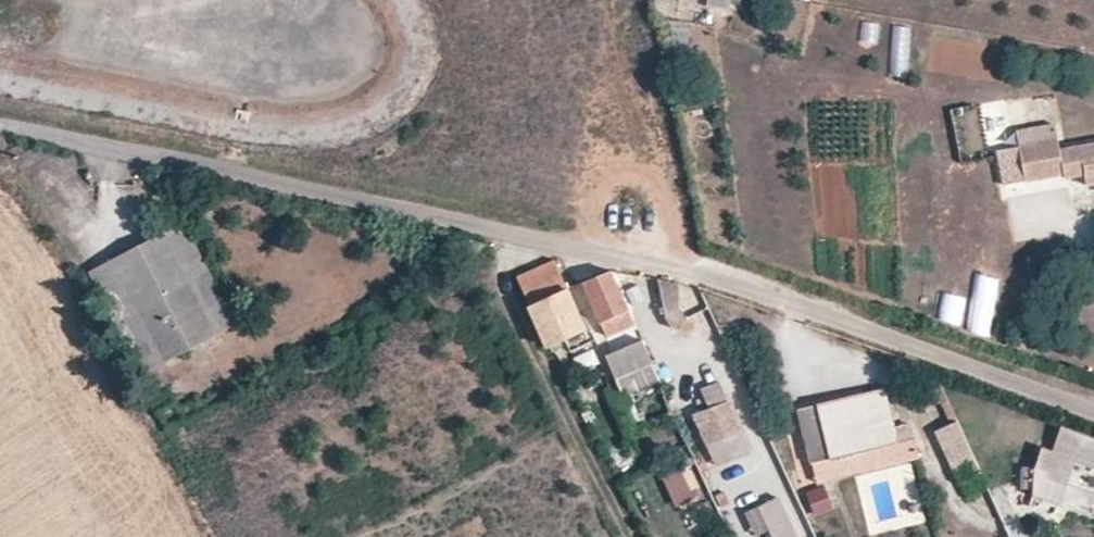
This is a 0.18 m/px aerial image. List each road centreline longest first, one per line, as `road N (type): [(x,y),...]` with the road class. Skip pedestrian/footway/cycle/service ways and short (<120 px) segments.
road 1 (unclassified): [(1093,413),(711,278),(147,154),(0,131)]

